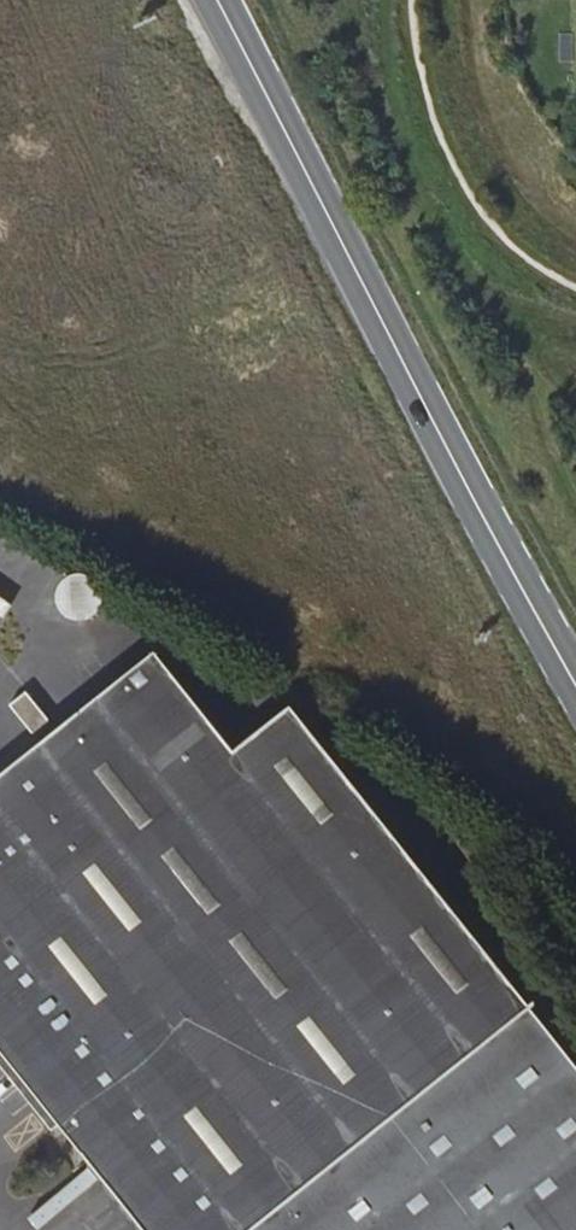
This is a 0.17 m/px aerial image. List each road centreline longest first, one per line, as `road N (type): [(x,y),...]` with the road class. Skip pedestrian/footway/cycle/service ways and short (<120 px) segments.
road 1 (secondary): [(575,688),(234,19)]

